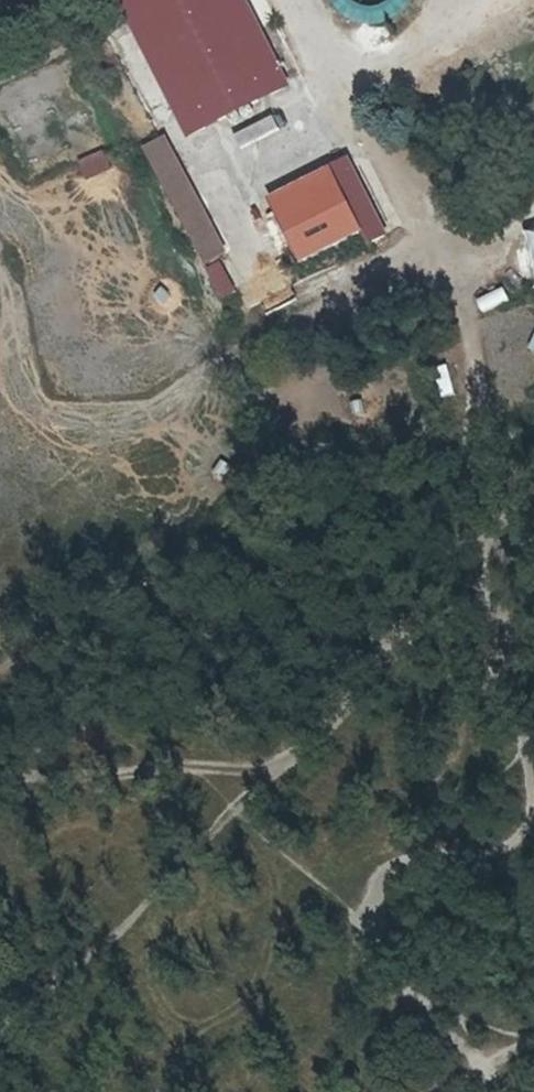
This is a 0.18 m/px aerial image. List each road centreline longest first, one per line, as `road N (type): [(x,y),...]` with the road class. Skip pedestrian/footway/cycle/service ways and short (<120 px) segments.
road 1 (track): [(447,308),(279,0)]

